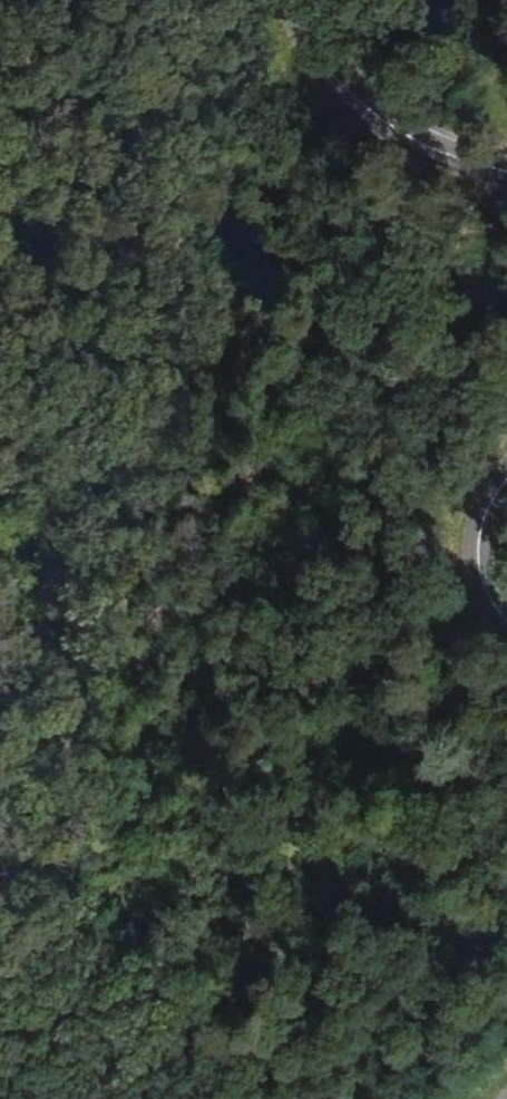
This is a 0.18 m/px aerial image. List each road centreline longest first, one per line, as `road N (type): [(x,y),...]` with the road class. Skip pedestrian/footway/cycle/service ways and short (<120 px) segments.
road 1 (unclassified): [(506,161),(375,96),(330,0)]
road 2 (unclassified): [(506,626),(477,558),(479,515),(506,467)]

